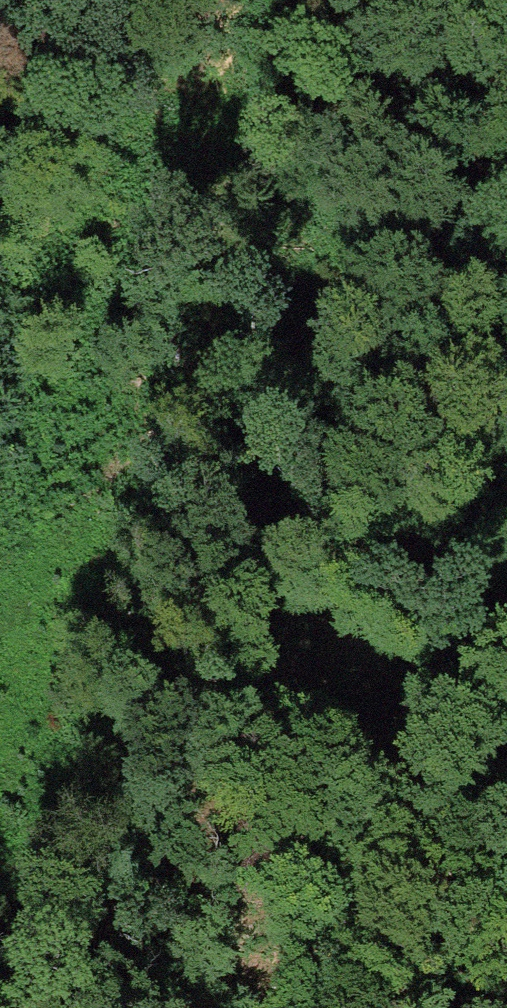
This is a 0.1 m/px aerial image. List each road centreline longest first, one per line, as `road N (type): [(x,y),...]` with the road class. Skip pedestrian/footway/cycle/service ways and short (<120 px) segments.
road 1 (track): [(214,0),(237,287),(226,345),(201,393),(0,538)]
road 2 (track): [(201,393),(308,460),(506,633)]
road 3 (track): [(506,713),(355,874),(344,912),(342,1007)]

